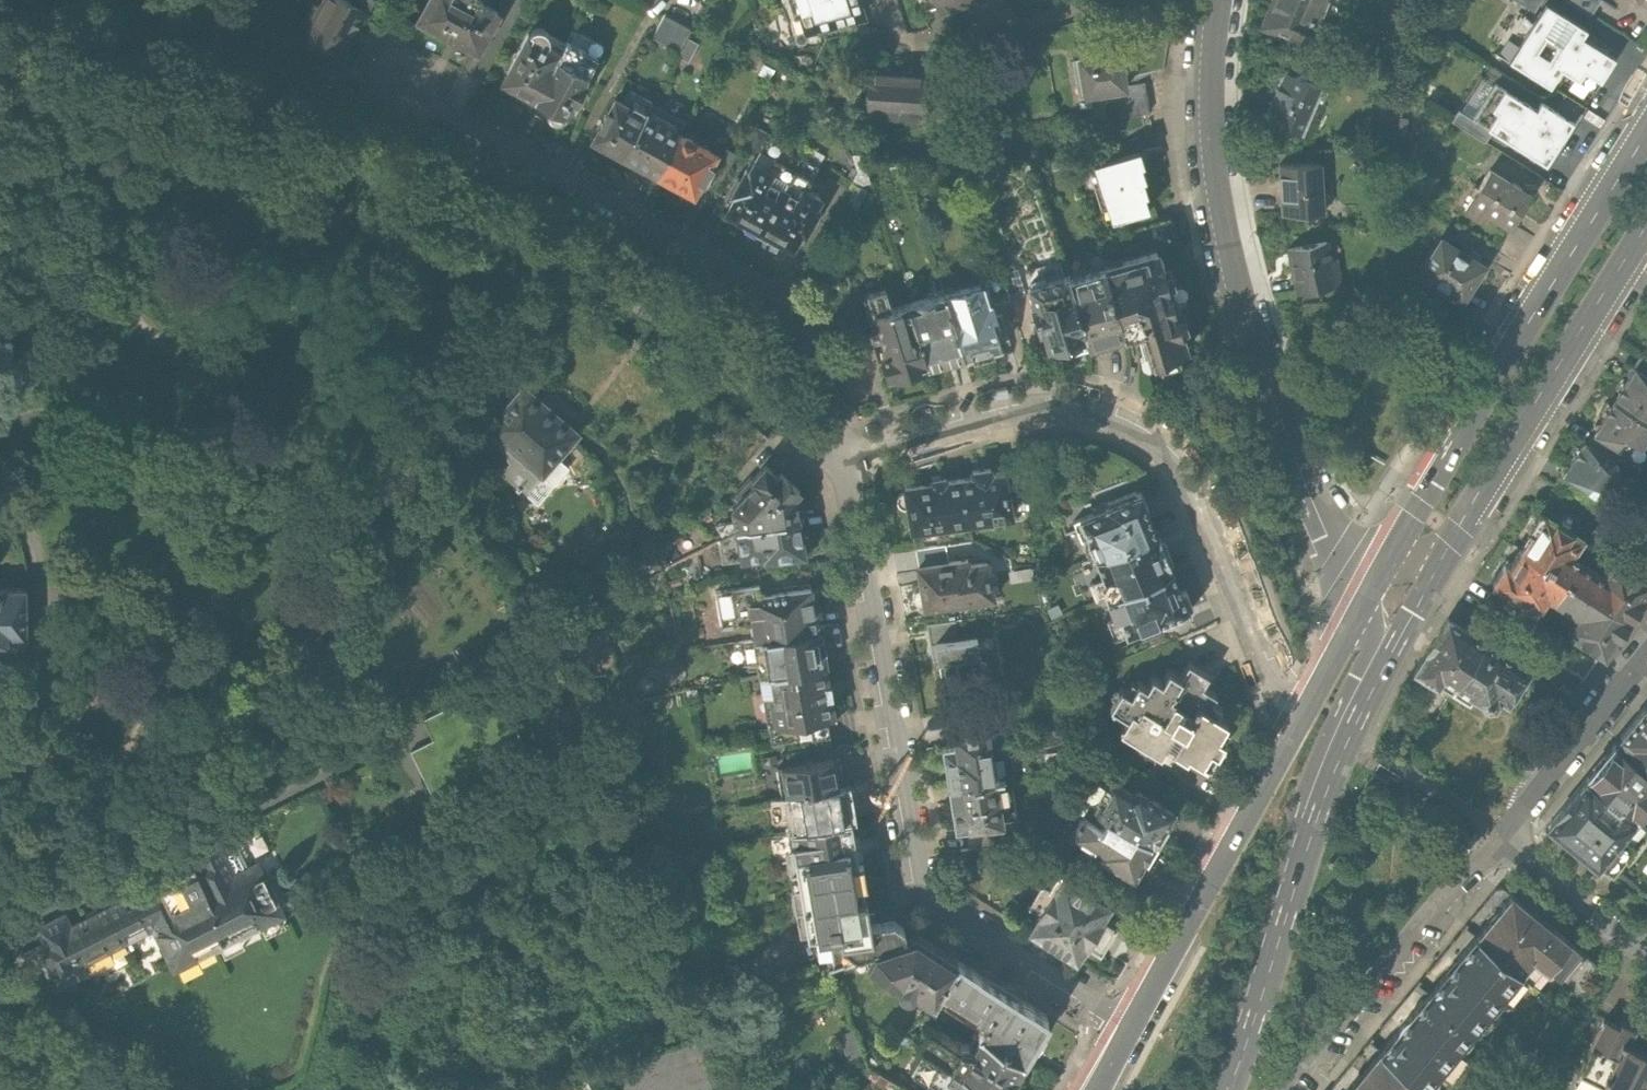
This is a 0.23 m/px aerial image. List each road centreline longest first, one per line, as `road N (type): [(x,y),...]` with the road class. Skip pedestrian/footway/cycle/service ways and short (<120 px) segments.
road 1 (residential): [(1128,1027),(920,899),(846,467)]
road 2 (residential): [(846,467),(1038,413),(1076,415),(1142,440),(1193,502),(1291,737)]
road 3 (tertiary): [(1368,595),(1327,536),(1258,359),(1211,125),(1221,0)]
road 4 (residential): [(846,467),(823,353),(799,311),(755,276),(464,130),(404,81)]
road 5 (track): [(141,667),(177,673),(222,592),(250,505),(247,452),(218,402),(83,264),(48,242),(0,230)]
road 6 (primary): [(1646,135),(1368,595)]
road 7 (primary): [(1368,684),(1646,229)]
road 8 (primary): [(1221,1089),(1316,798),(1368,684)]
road 9 (track): [(250,505),(272,500),(295,470),(311,327),(321,307),(351,302),(433,312)]
road 10 (residential): [(1281,1089),(1505,837)]
road 11 (primary): [(1291,737),(1128,1027)]
road 12 (residential): [(1505,837),(1646,650)]
road 13 (track): [(0,781),(35,764),(115,677),(141,667)]
road 14 (residential): [(1505,837),(1646,941)]
road 15 (primary): [(1368,595),(1291,737)]

